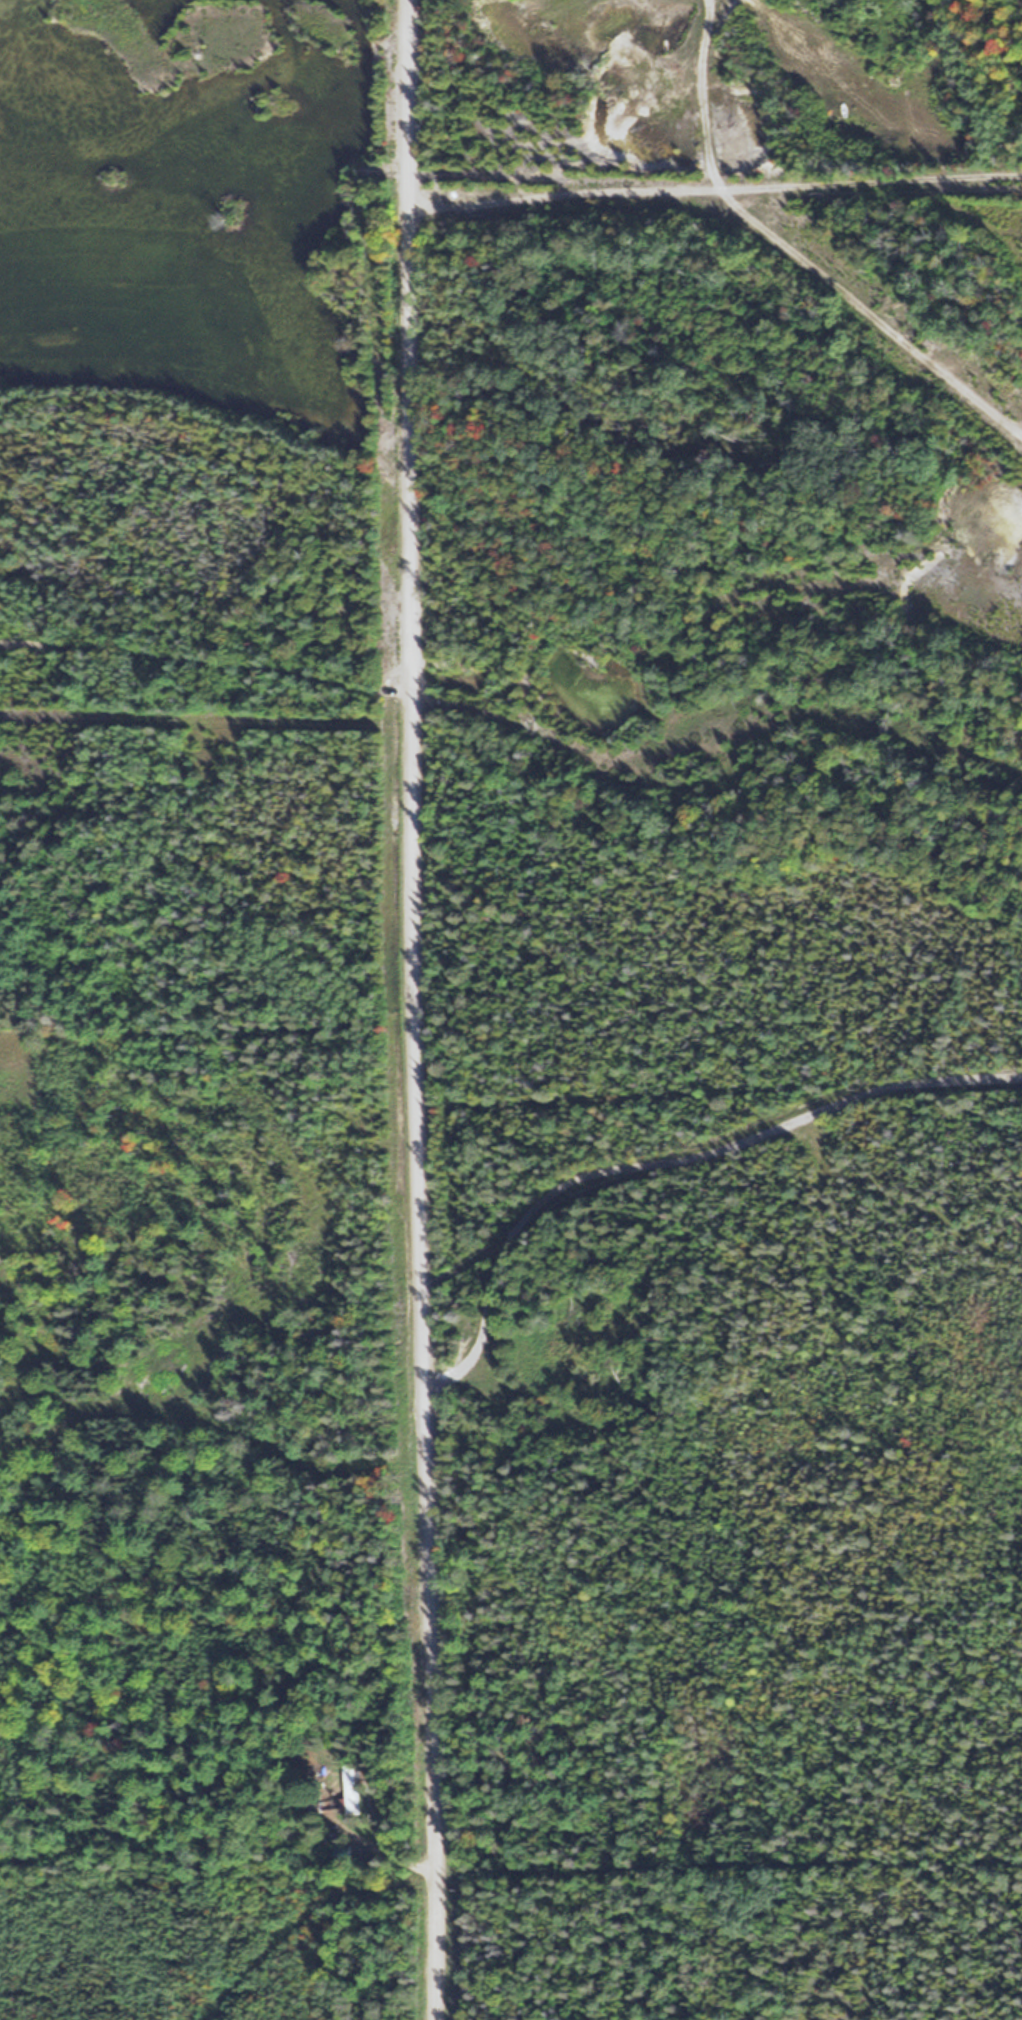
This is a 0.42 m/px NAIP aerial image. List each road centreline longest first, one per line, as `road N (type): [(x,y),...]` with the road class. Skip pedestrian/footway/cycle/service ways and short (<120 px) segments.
road 1 (residential): [(440,2019),(446,1859),(431,1614),(415,978),(406,0)]

